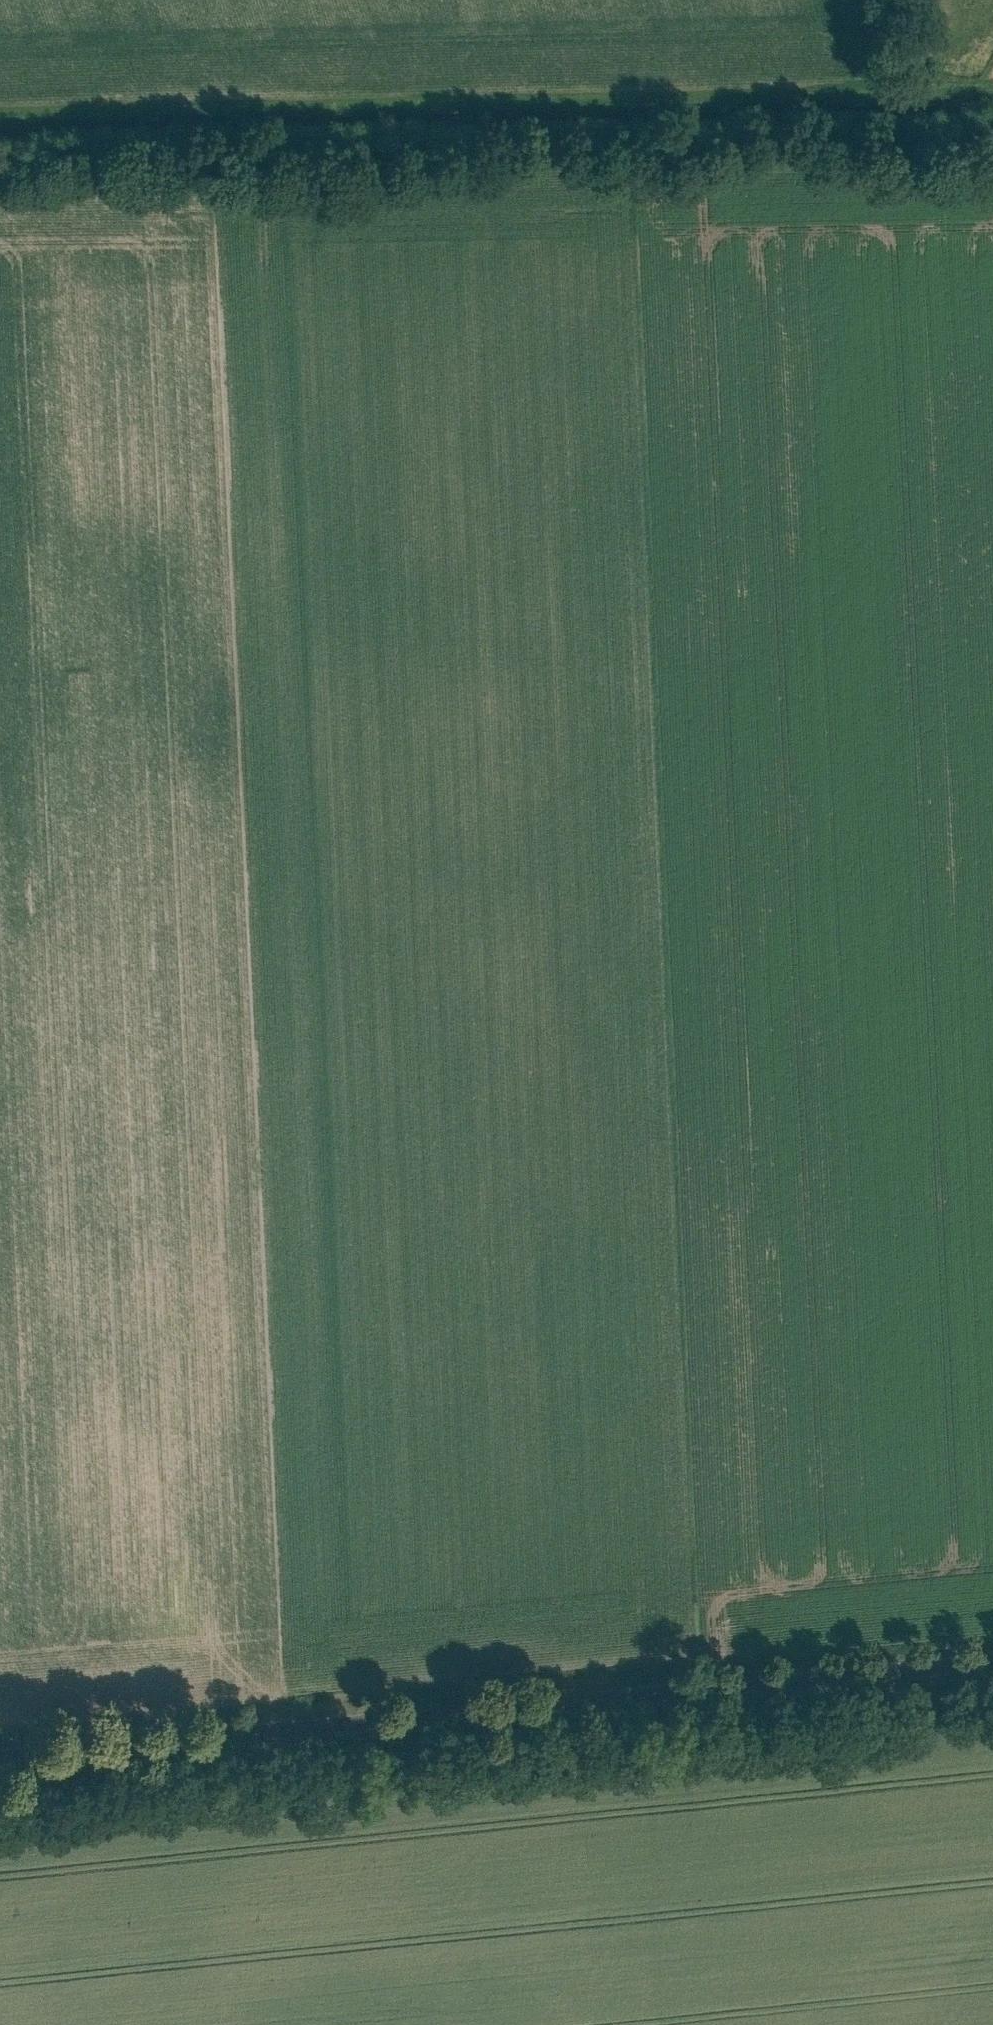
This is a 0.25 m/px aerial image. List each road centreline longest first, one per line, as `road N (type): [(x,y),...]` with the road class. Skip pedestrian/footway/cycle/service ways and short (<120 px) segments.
road 1 (tertiary): [(992,1660),(0,1757)]

